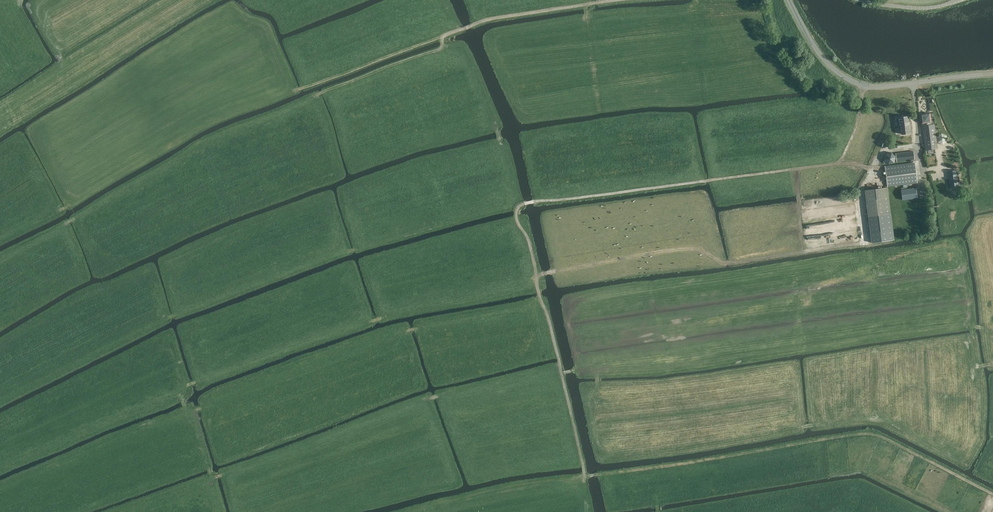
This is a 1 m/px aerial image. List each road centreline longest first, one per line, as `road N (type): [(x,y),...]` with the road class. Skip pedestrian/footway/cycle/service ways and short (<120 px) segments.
road 1 (track): [(537,274),(684,249),(731,264),(864,245),(861,190),(883,150),(918,146),(919,171),(941,169),(946,181),(953,247)]
road 2 (track): [(537,274),(517,218),(524,204),(839,162),(873,169)]
road 3 (tertiary): [(992,73),(863,86),(816,50),(789,0)]
road 4 (track): [(583,476),(537,274)]
road 5 (track): [(805,441),(875,434),(992,493)]
road 6 (track): [(442,45),(444,36),(480,22),(624,0)]
road 7 (track): [(425,511),(598,474)]
road 8 (track): [(444,36),(283,93)]

